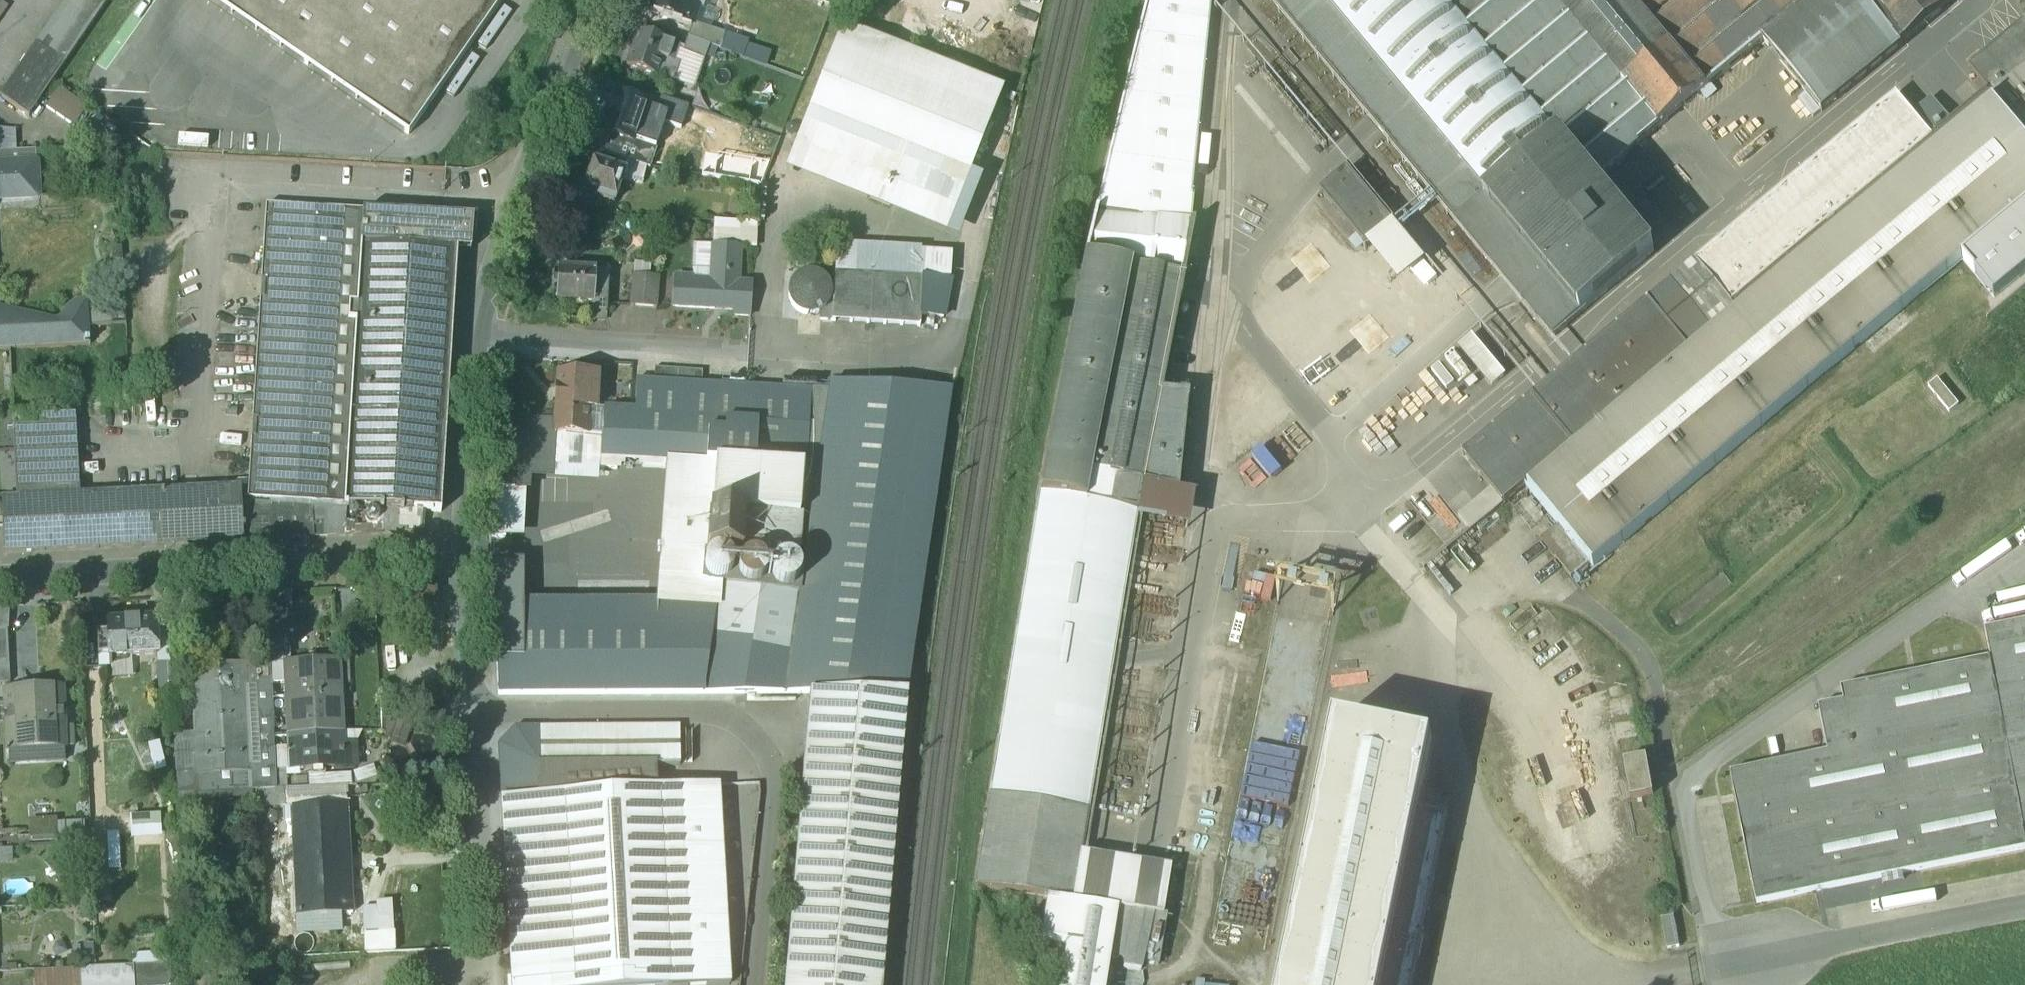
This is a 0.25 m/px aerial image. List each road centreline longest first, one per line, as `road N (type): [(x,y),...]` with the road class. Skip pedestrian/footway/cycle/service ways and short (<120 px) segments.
road 1 (residential): [(754,984),(778,776),(777,737),(766,718),(743,710),(653,706),(472,711)]
road 2 (residential): [(2024,912),(1726,969),(1679,779)]
road 3 (residential): [(481,331),(944,360)]
road 4 (residential): [(0,576),(456,554)]
road 5 (residential): [(481,331),(491,216),(579,0)]
road 6 (residential): [(488,950),(472,711)]
road 7 (residential): [(456,554),(481,331)]
road 8 (residential): [(472,711),(456,554)]

